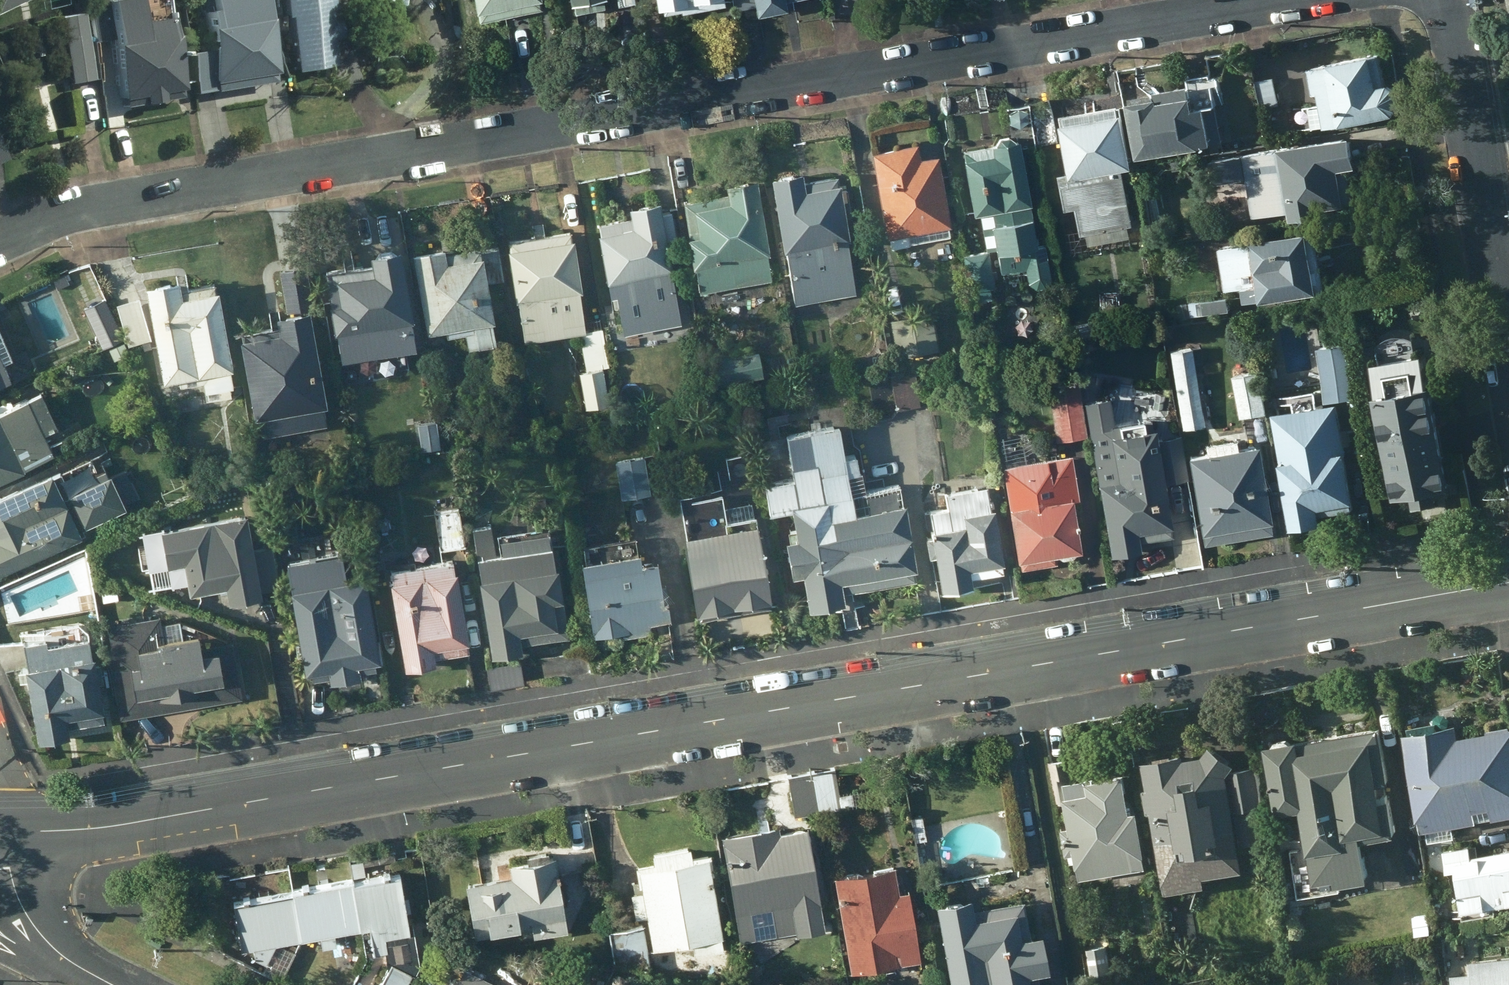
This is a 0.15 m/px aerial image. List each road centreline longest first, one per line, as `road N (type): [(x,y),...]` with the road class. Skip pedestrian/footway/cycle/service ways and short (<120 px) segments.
road 1 (tertiary): [(1508,583),(231,807),(1,834)]
road 2 (residential): [(0,242),(71,209),(1296,0)]
road 3 (residential): [(1449,0),(1508,340)]
road 4 (residential): [(54,949),(19,901),(1,834)]

